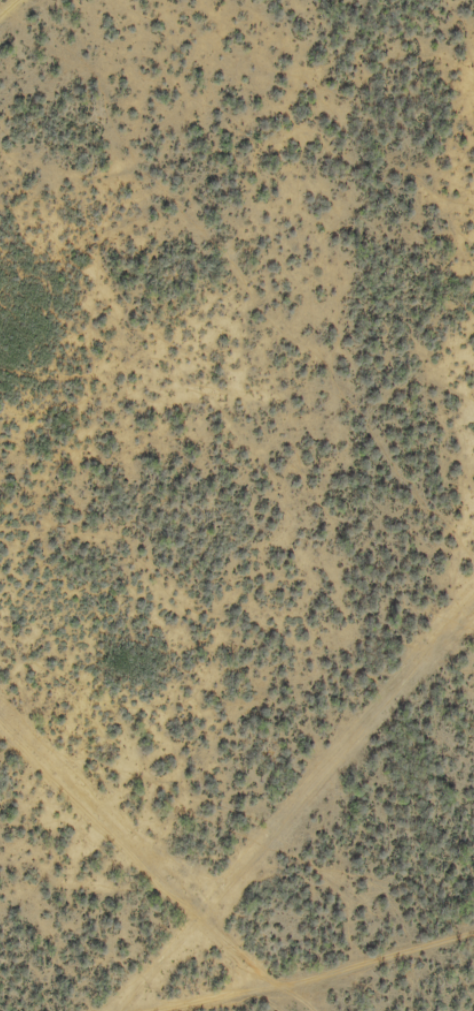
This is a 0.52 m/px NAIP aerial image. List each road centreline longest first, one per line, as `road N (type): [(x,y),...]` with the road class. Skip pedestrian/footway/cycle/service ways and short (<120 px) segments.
road 1 (residential): [(299,1010),(473,963)]

